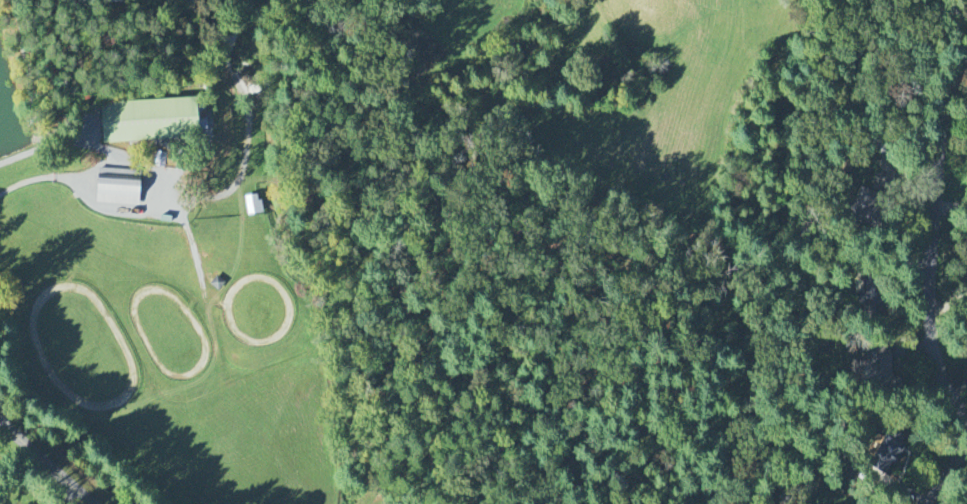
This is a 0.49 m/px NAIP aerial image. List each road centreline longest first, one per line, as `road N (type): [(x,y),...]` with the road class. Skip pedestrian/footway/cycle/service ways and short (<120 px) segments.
road 1 (residential): [(966,410),(943,383),(927,327),(937,139),(966,58)]
road 2 (residential): [(97,503),(0,420)]

